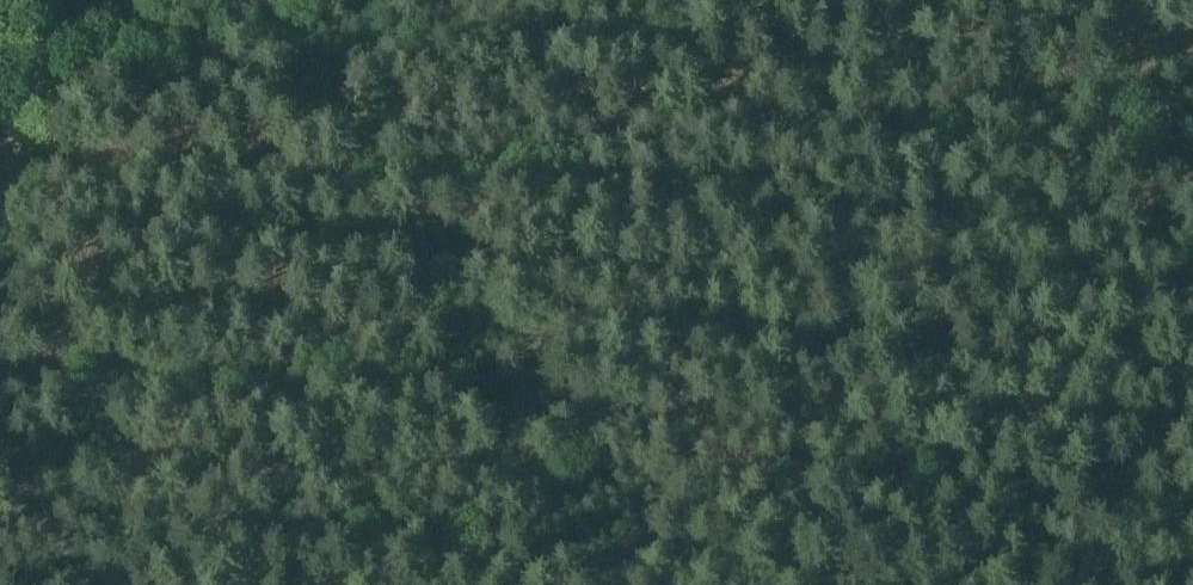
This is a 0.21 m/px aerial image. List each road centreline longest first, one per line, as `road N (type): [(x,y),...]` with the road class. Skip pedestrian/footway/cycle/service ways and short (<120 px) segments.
road 1 (track): [(0,120),(187,0)]
road 2 (track): [(1192,185),(1116,0)]

